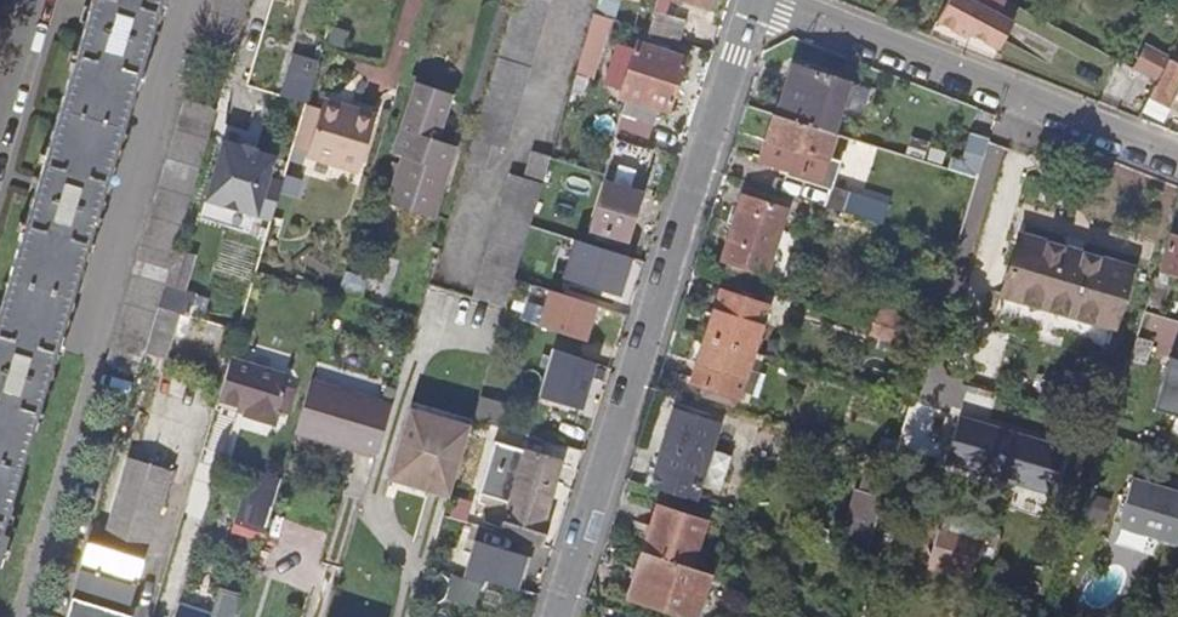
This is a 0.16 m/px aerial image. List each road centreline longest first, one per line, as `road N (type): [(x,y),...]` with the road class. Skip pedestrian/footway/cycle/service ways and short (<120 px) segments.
road 1 (residential): [(556,616),(751,0)]
road 2 (residential): [(765,0),(1177,157)]
road 3 (residential): [(0,119),(35,0)]

